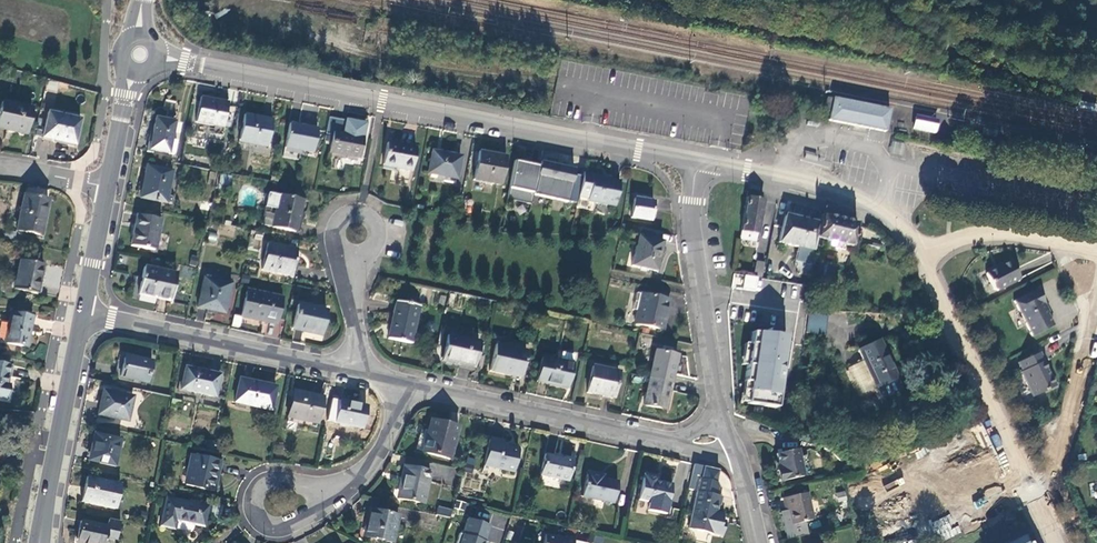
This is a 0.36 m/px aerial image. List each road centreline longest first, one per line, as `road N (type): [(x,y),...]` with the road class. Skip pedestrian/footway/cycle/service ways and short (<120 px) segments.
road 1 (tertiary): [(186,62),(691,160)]
road 2 (residential): [(734,454),(404,385)]
road 3 (tertiary): [(918,254),(1055,542)]
road 4 (residential): [(691,160),(715,399),(734,454)]
road 5 (residential): [(352,373),(83,313)]
road 6 (tertiary): [(691,160),(845,196),(885,217),(918,254)]
road 7 (primary): [(39,542),(83,313)]
road 8 (residential): [(333,489),(269,479),(252,497),(257,519),(278,529),(320,506)]
road 9 (residential): [(1096,248),(1004,232),(918,254)]
road 10 (residential): [(404,385),(381,451),(366,471),(333,489)]
road 11 (primary): [(83,313),(108,186)]

